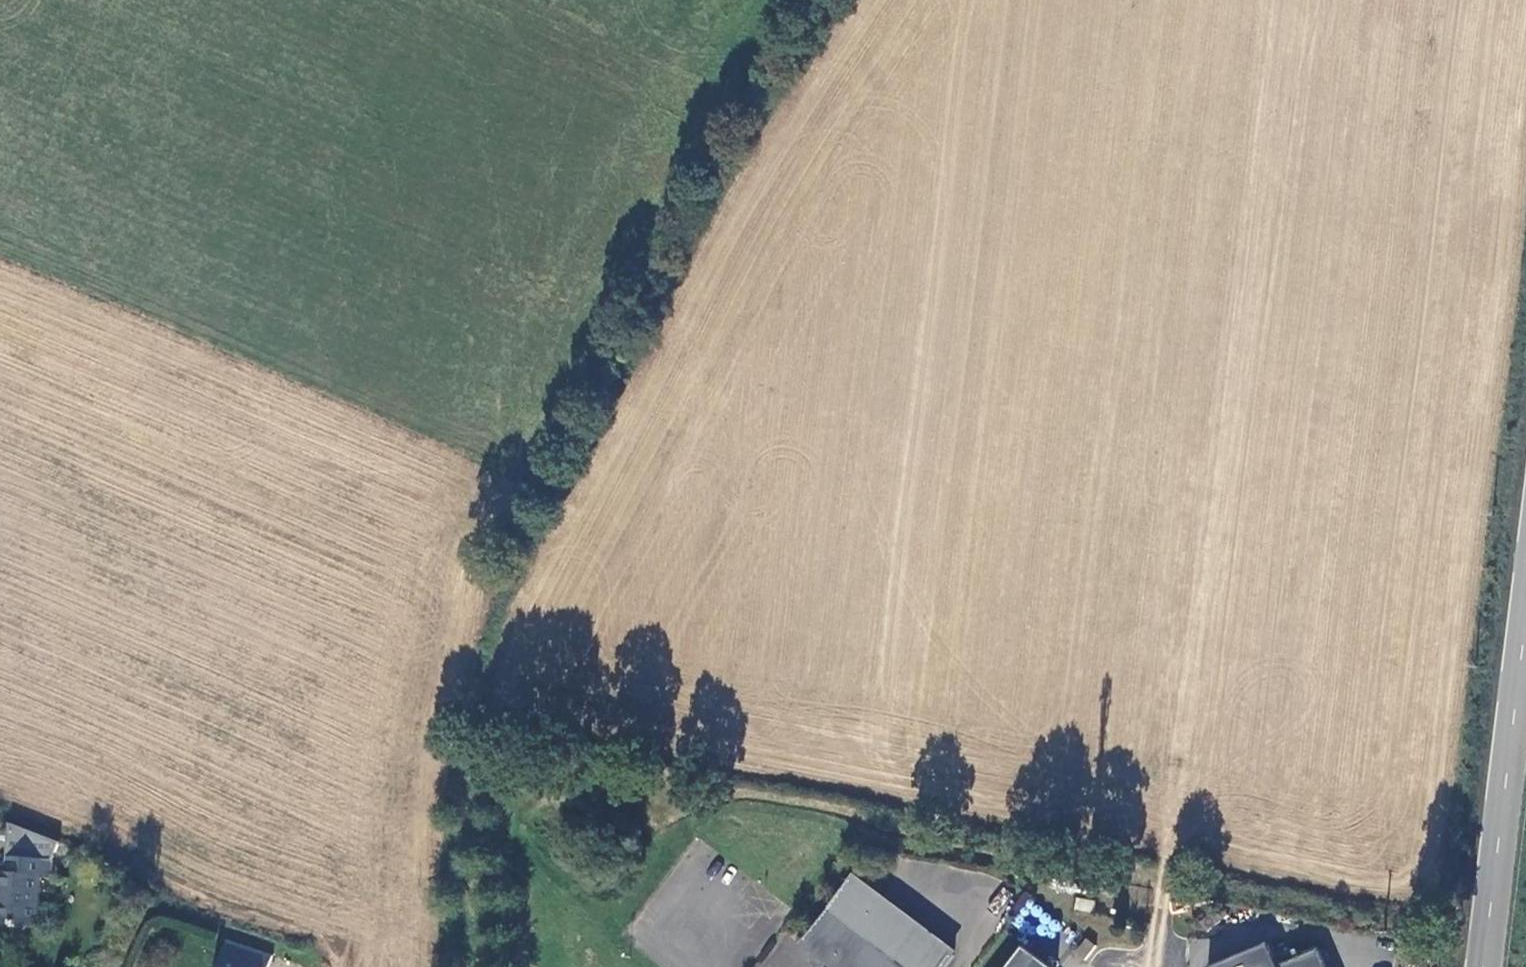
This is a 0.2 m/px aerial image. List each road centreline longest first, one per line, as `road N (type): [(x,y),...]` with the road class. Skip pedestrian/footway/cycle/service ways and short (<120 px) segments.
road 1 (trunk): [(1525,627),(1484,966)]

